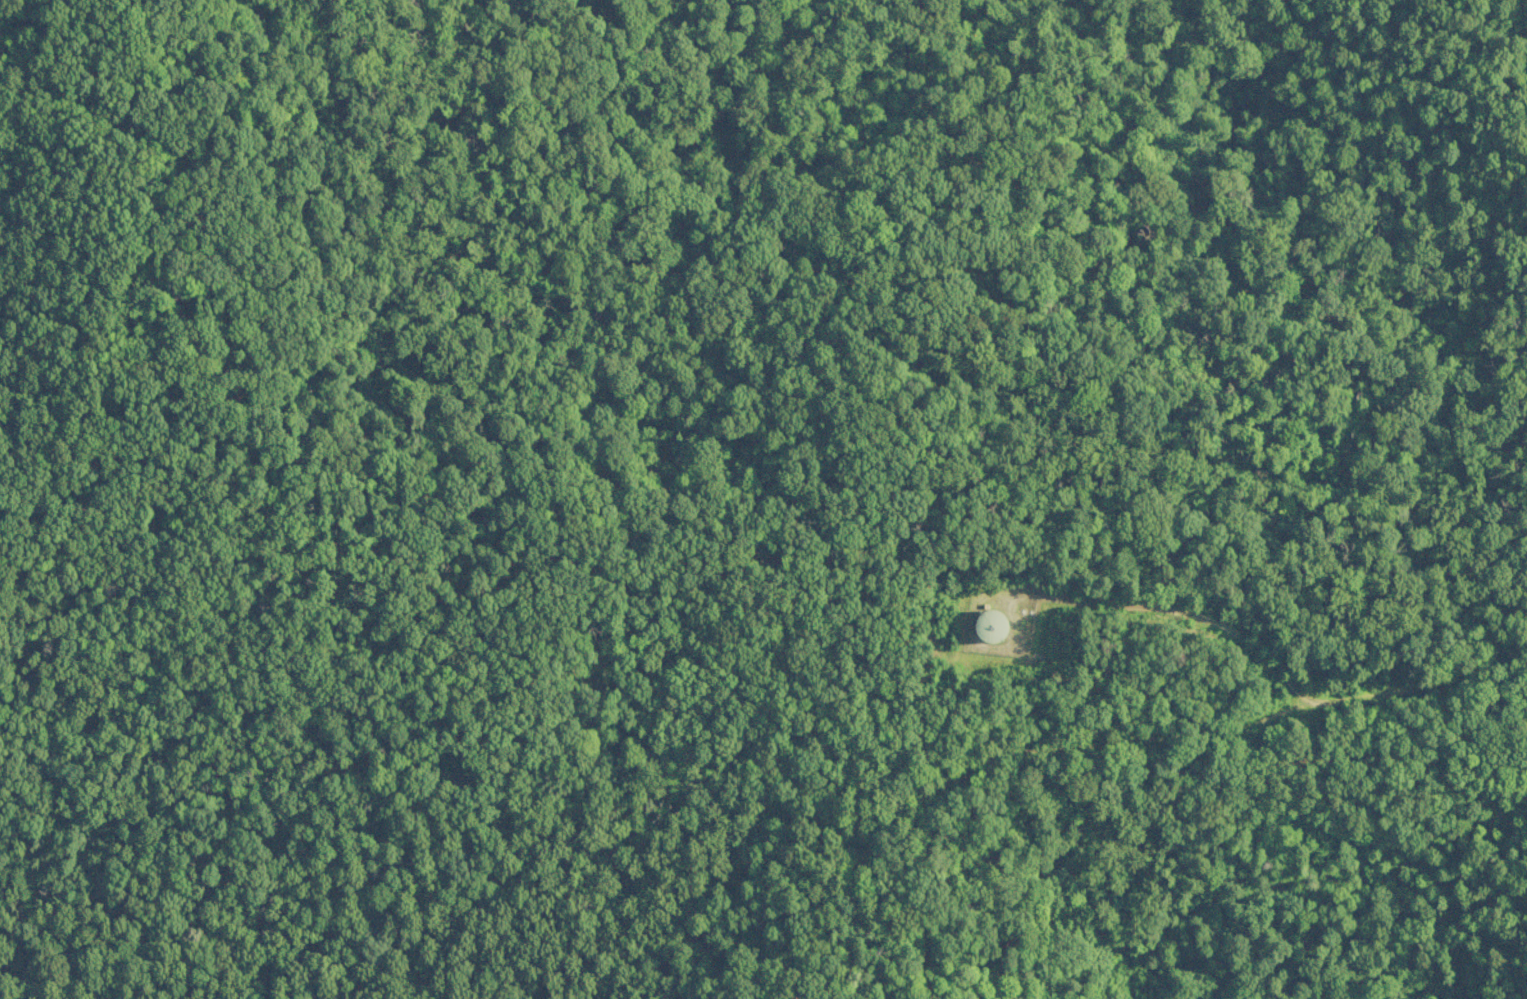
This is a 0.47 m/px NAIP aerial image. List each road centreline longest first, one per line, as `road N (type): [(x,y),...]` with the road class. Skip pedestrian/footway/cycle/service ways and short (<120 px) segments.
road 1 (track): [(1516,641),(1491,688),(1050,703),(913,802),(898,998)]

